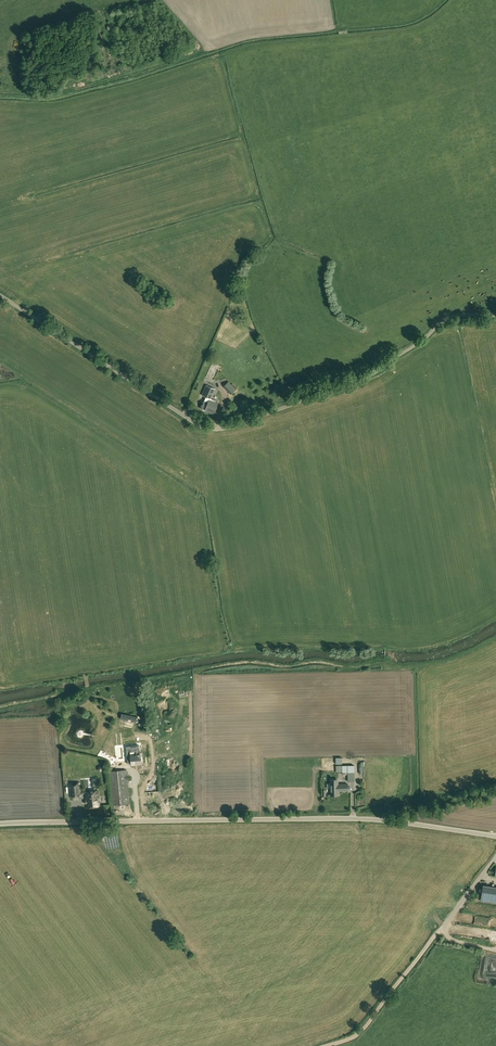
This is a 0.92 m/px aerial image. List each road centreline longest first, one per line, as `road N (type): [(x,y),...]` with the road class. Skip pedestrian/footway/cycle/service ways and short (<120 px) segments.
road 1 (unclassified): [(0,294),(210,430),(366,380),(449,318),(495,317)]
road 2 (unclassified): [(0,823),(365,819),(495,836)]
road 3 (track): [(327,1045),(363,1030),(495,856)]

